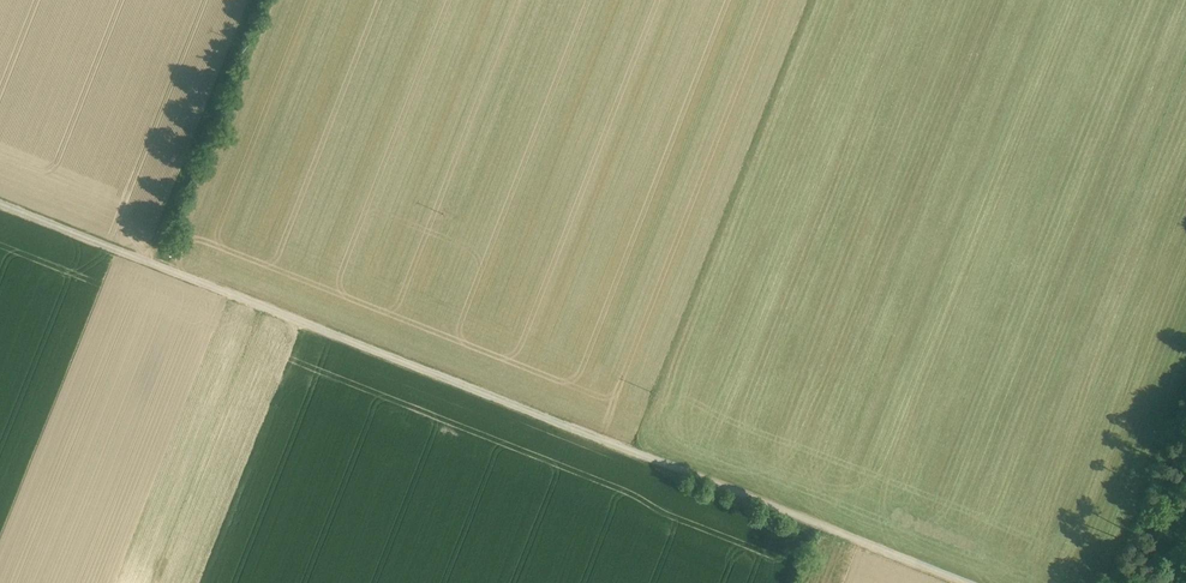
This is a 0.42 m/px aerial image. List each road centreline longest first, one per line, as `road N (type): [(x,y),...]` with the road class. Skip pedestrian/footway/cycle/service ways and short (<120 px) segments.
road 1 (track): [(0,203),(970,582)]

